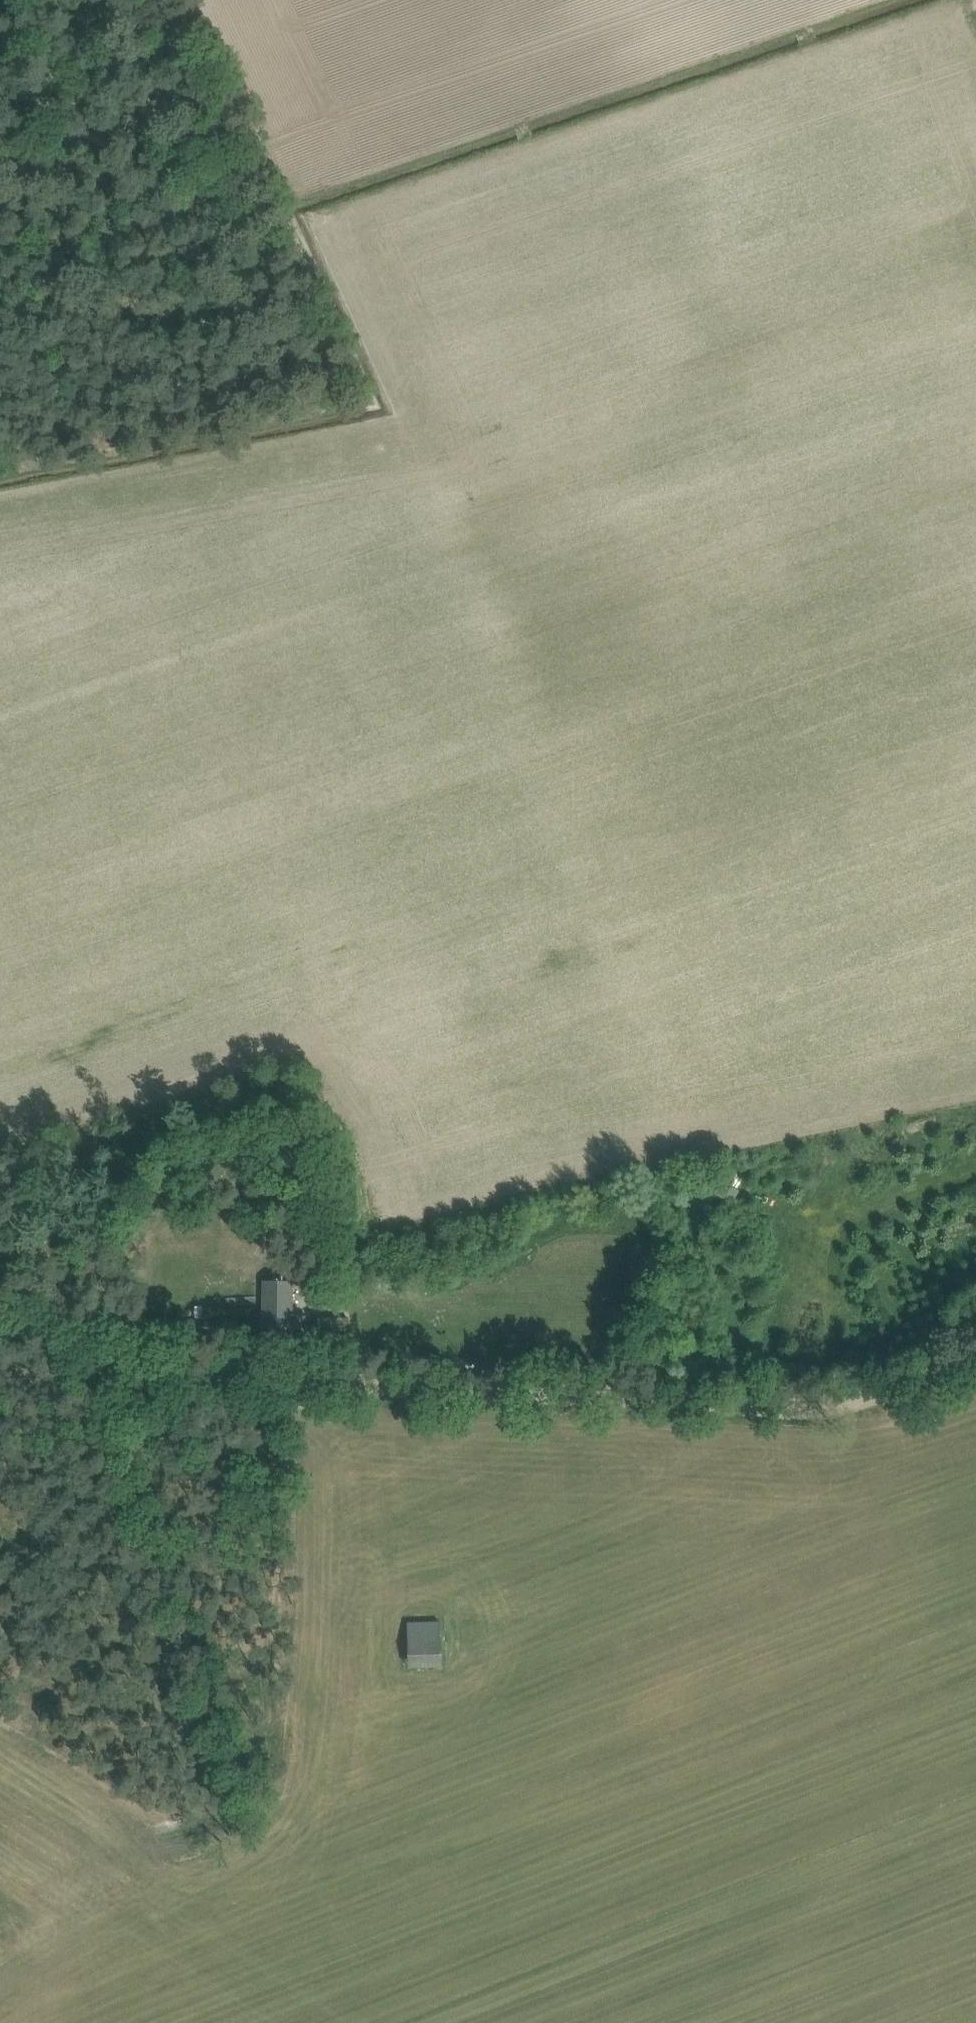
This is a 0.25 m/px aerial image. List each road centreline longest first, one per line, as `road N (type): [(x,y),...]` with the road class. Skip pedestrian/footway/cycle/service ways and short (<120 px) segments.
road 1 (track): [(975,1351),(818,1402),(0,1359)]

